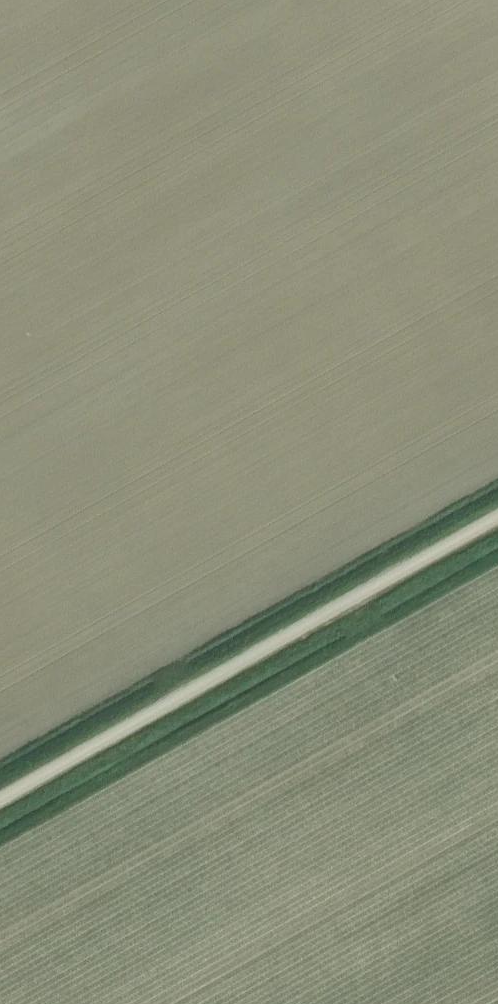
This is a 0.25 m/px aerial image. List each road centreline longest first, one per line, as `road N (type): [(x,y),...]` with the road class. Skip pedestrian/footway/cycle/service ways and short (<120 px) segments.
road 1 (unclassified): [(0,796),(497,516)]

